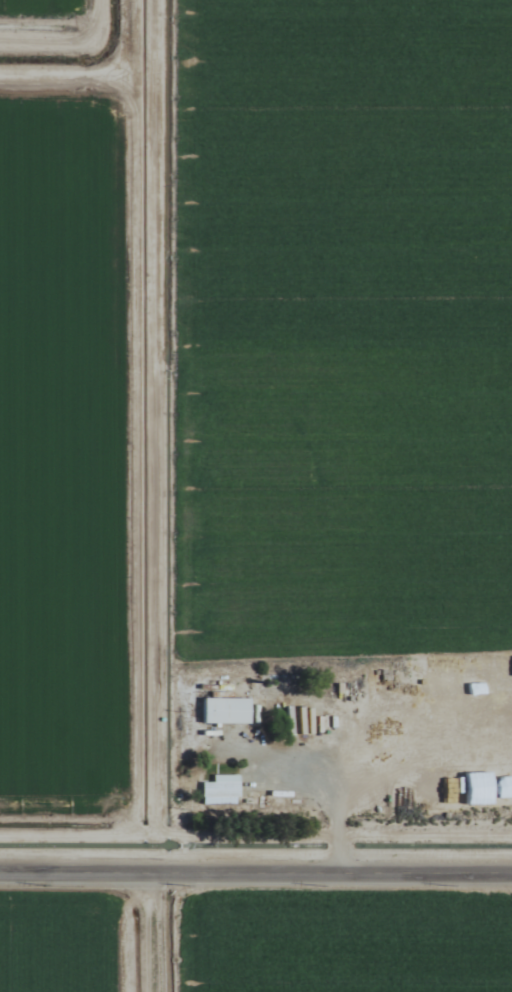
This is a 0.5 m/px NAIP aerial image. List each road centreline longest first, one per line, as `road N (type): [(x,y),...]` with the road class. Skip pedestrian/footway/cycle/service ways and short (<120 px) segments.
road 1 (residential): [(511,899),(0,903)]

